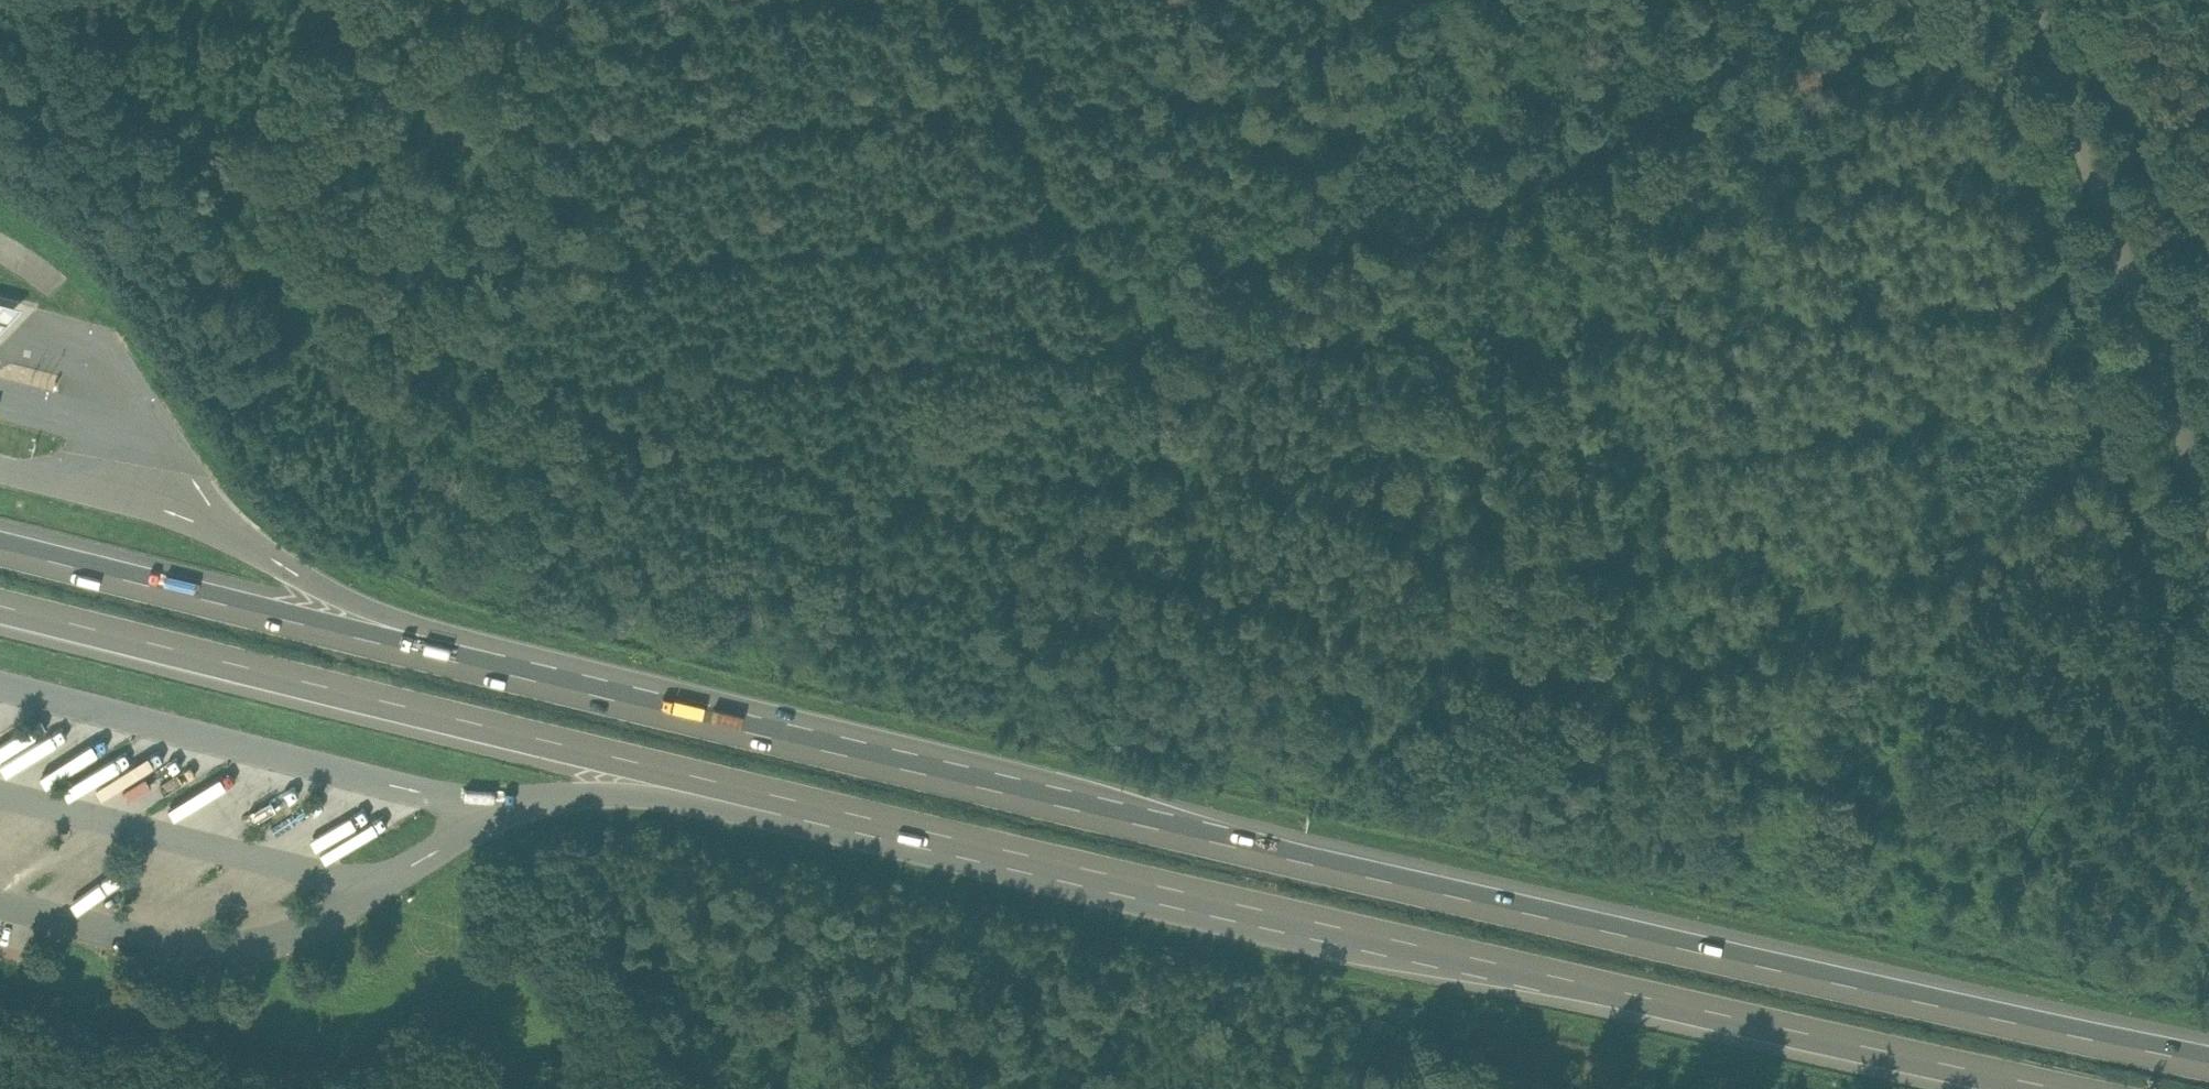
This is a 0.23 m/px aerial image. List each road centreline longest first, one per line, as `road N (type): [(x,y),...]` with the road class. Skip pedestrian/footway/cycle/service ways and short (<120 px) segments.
road 1 (motorway): [(2208,1061),(1235,846),(0,548)]
road 2 (motorway): [(0,604),(836,811),(2072,1088)]
road 3 (unclassified): [(2208,504),(2034,0)]

